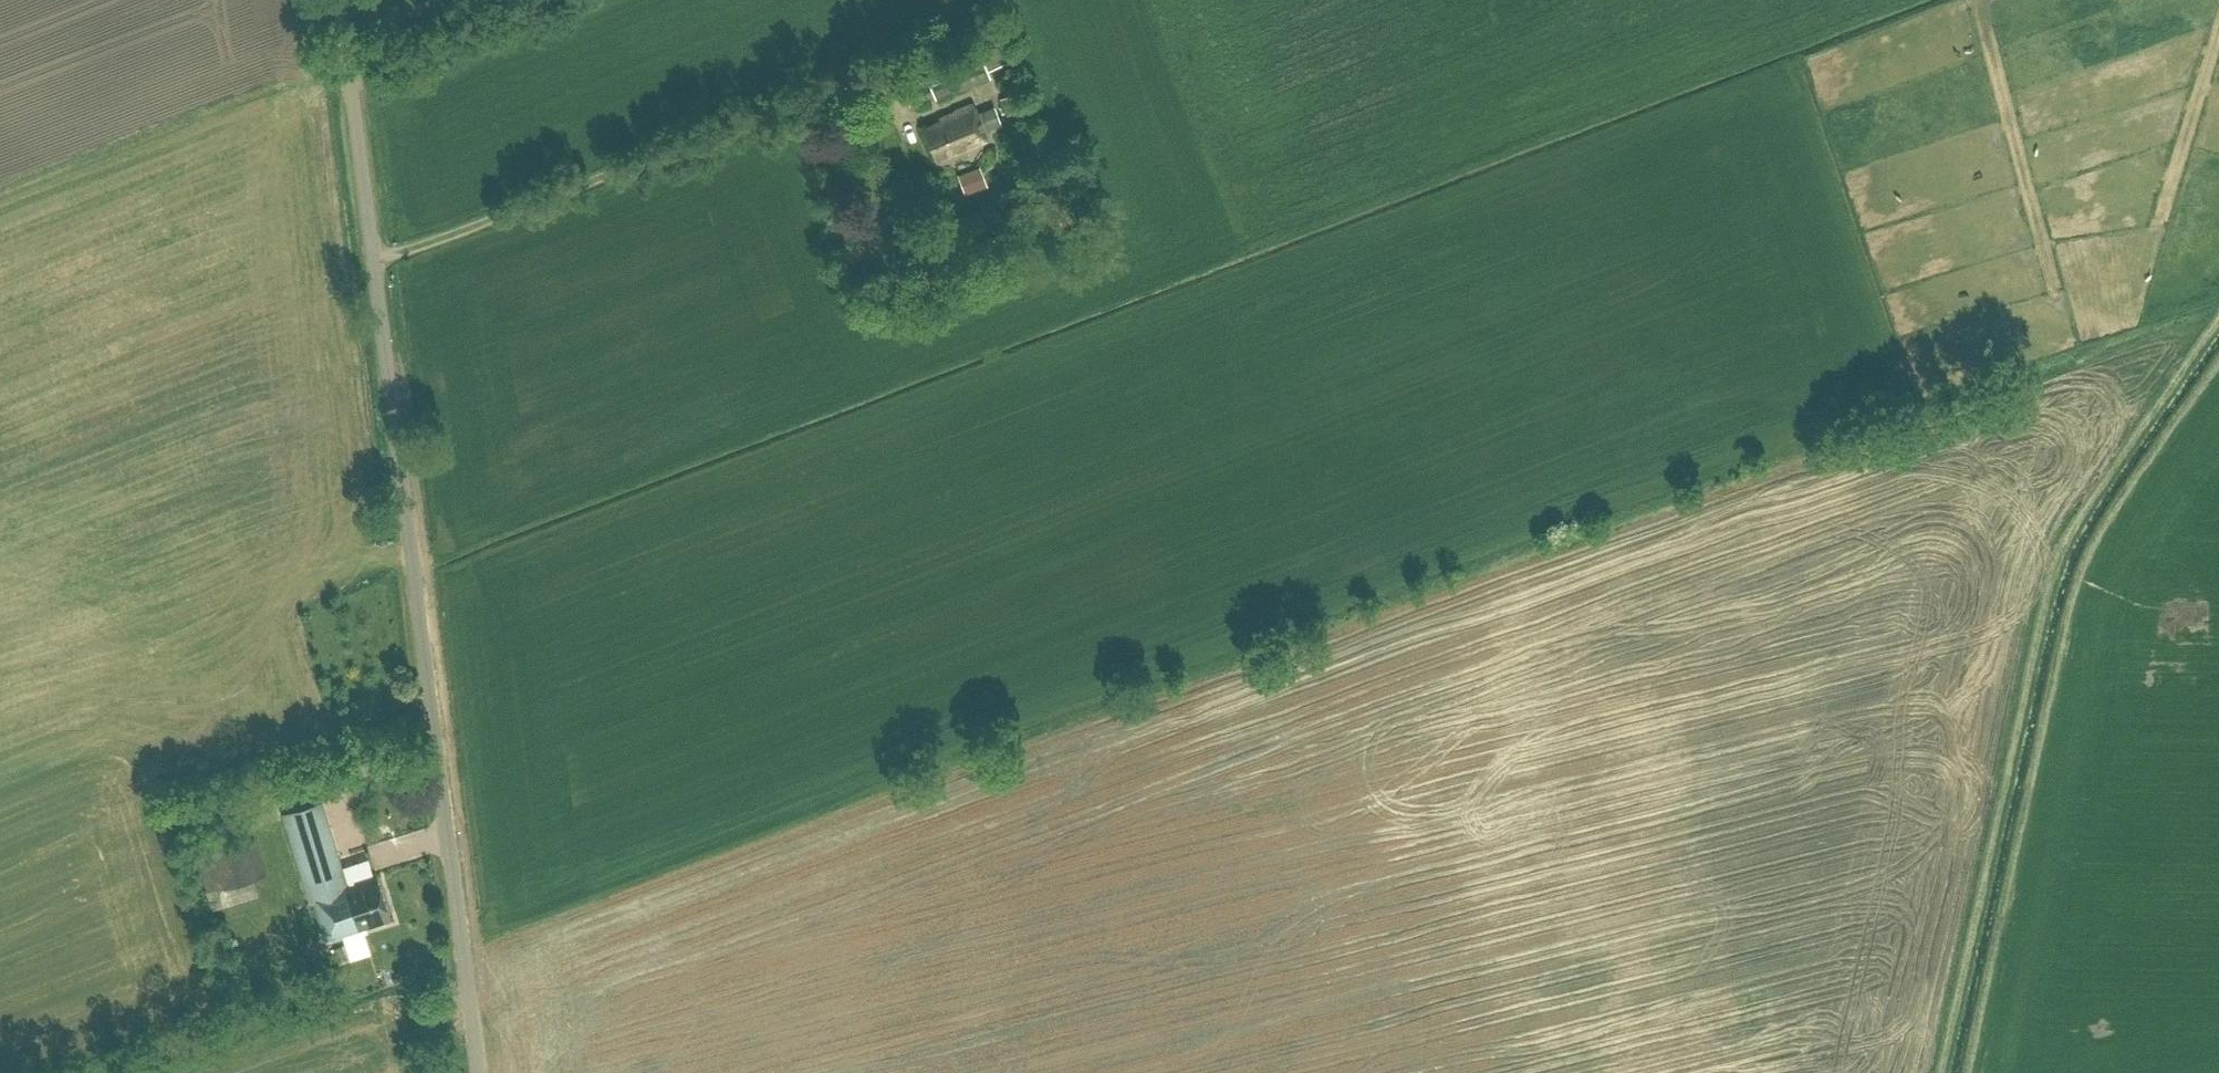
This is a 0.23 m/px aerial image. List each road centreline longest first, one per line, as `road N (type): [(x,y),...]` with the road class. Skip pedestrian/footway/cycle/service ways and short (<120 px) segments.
road 1 (unclassified): [(473,1072),(337,0)]
road 2 (track): [(369,255),(887,53)]

